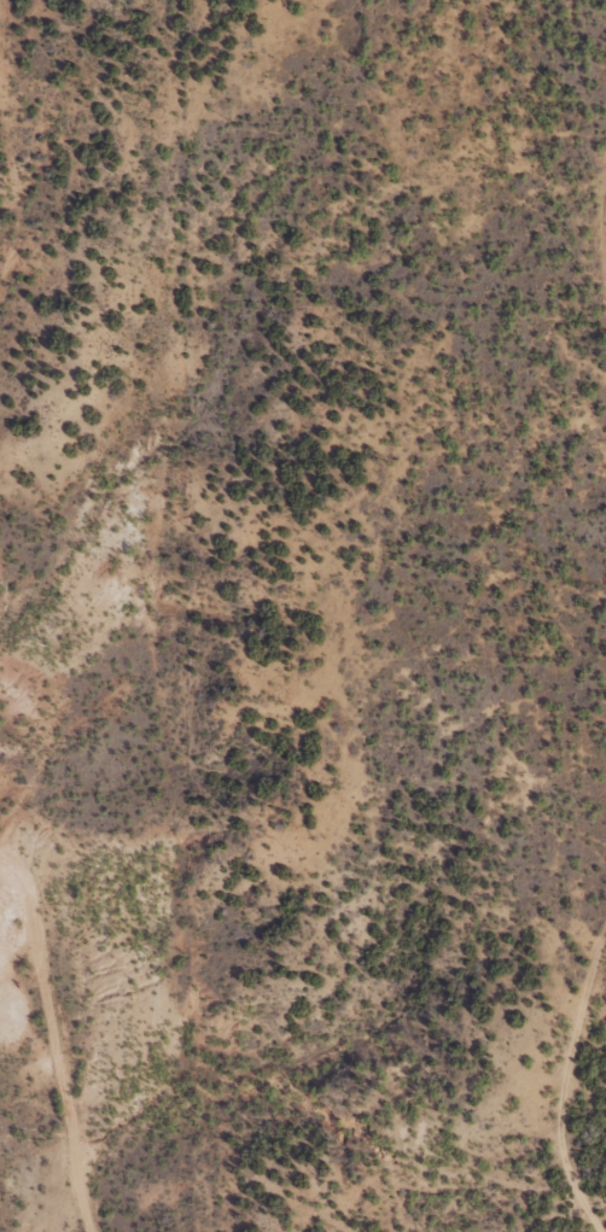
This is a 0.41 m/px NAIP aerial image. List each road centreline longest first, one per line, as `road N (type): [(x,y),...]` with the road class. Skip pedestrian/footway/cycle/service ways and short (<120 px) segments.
road 1 (track): [(0,867),(17,872),(30,911),(94,1231)]
road 2 (track): [(605,1114),(585,1231)]

